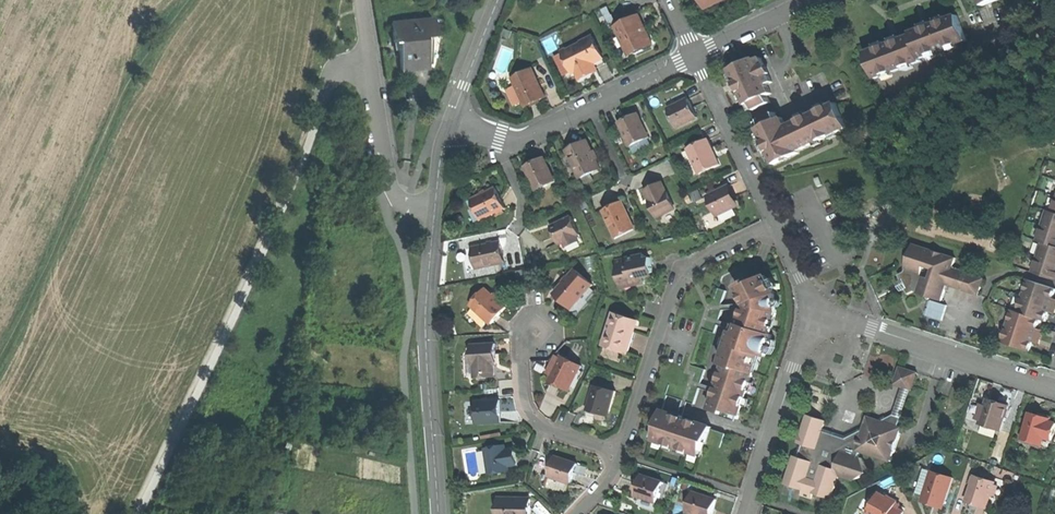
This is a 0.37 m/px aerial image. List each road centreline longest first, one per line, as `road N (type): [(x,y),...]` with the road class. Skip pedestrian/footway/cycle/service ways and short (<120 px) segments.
road 1 (track): [(192,0),(131,85),(0,361)]
road 2 (residential): [(439,513),(426,347),(434,213)]
road 3 (residential): [(775,222),(702,254),(683,271),(622,454)]
road 4 (residential): [(450,122),(521,140),(693,54)]
road 5 (residential): [(814,310),(1054,388)]
road 6 (residential): [(360,0),(390,189),(411,209),(434,213)]
road 7 (residential): [(747,513),(814,310)]
road 8 (residential): [(537,331),(521,359),(531,413),(543,427),(622,454)]
road 9 (residential): [(693,54),(775,222)]
road 10 (residential): [(450,122),(499,0)]
road 11 (residential): [(693,54),(805,0)]

